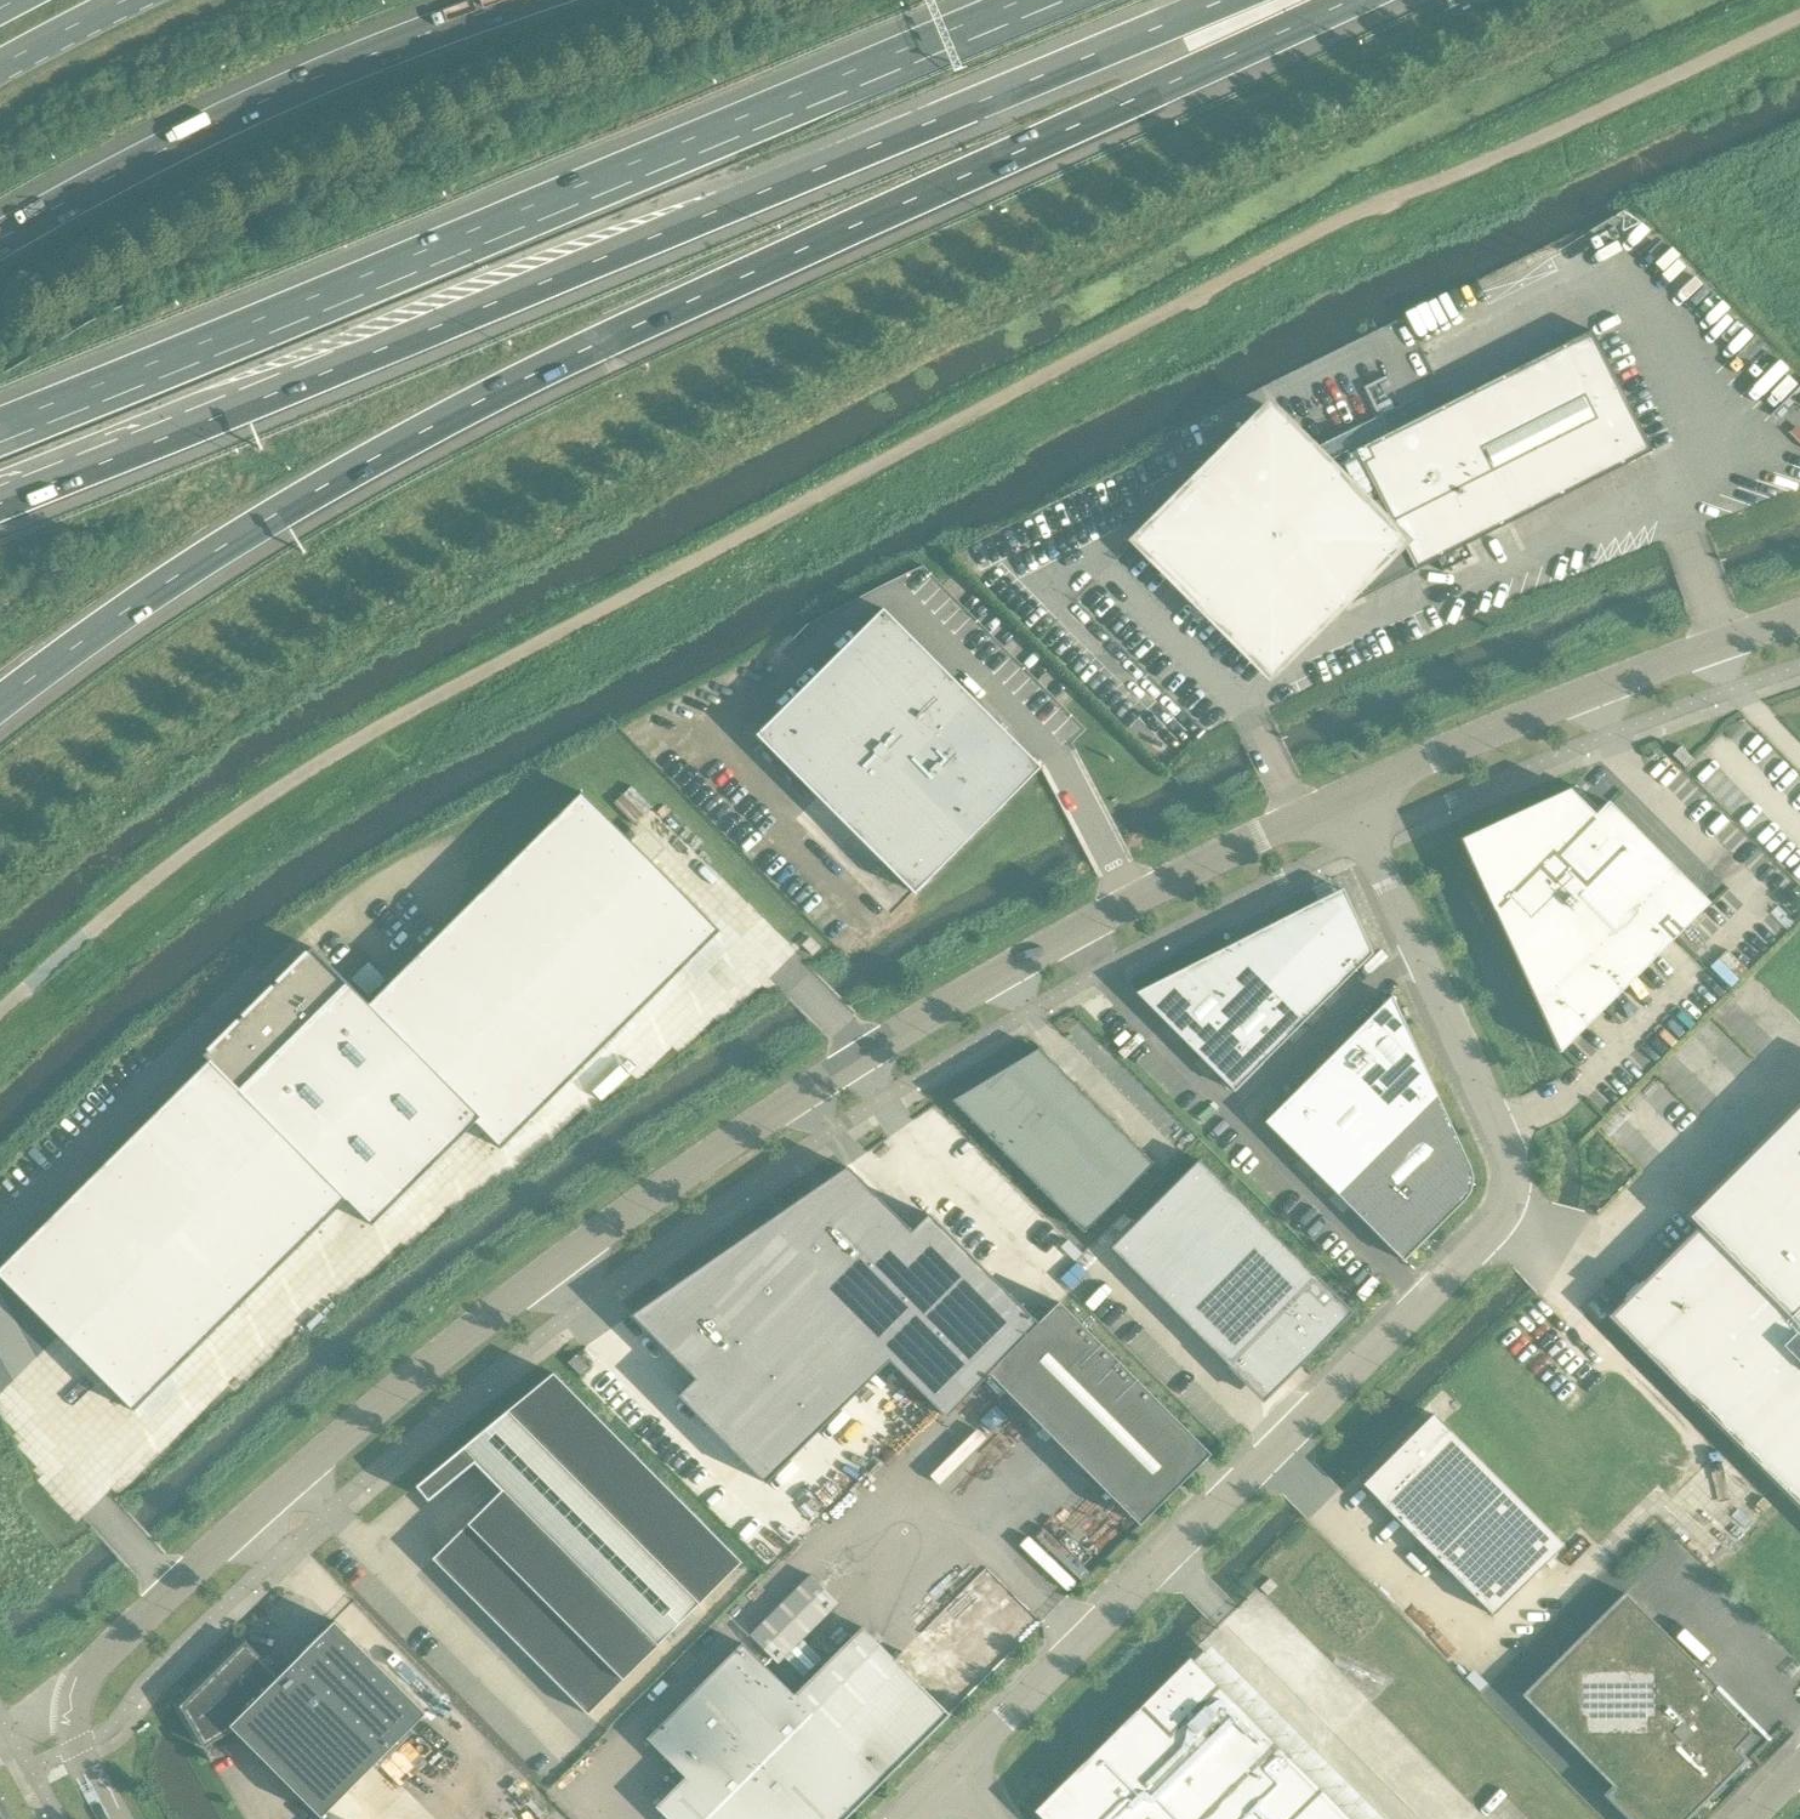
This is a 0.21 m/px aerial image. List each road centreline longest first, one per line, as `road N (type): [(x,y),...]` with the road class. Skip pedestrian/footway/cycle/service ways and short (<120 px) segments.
road 1 (unclassified): [(1347,798),(1109,915),(879,1047),(604,1231),(383,1404),(85,1678),(70,1711),(75,1747),(115,1818)]
road 2 (motorway): [(0,703),(188,569),(479,402),(1347,0)]
road 3 (motorway): [(0,503),(1226,0)]
road 4 (unclassified): [(960,1771),(1428,1304),(1500,1229),(1521,1192),(1515,1152),(1347,798)]
road 5 (motorway): [(1025,0),(0,425)]
road 6 (motorway): [(520,0),(262,102),(0,239)]
road 7 (unclassified): [(1799,620),(1347,798)]
road 8 (primary): [(0,66),(126,0)]

